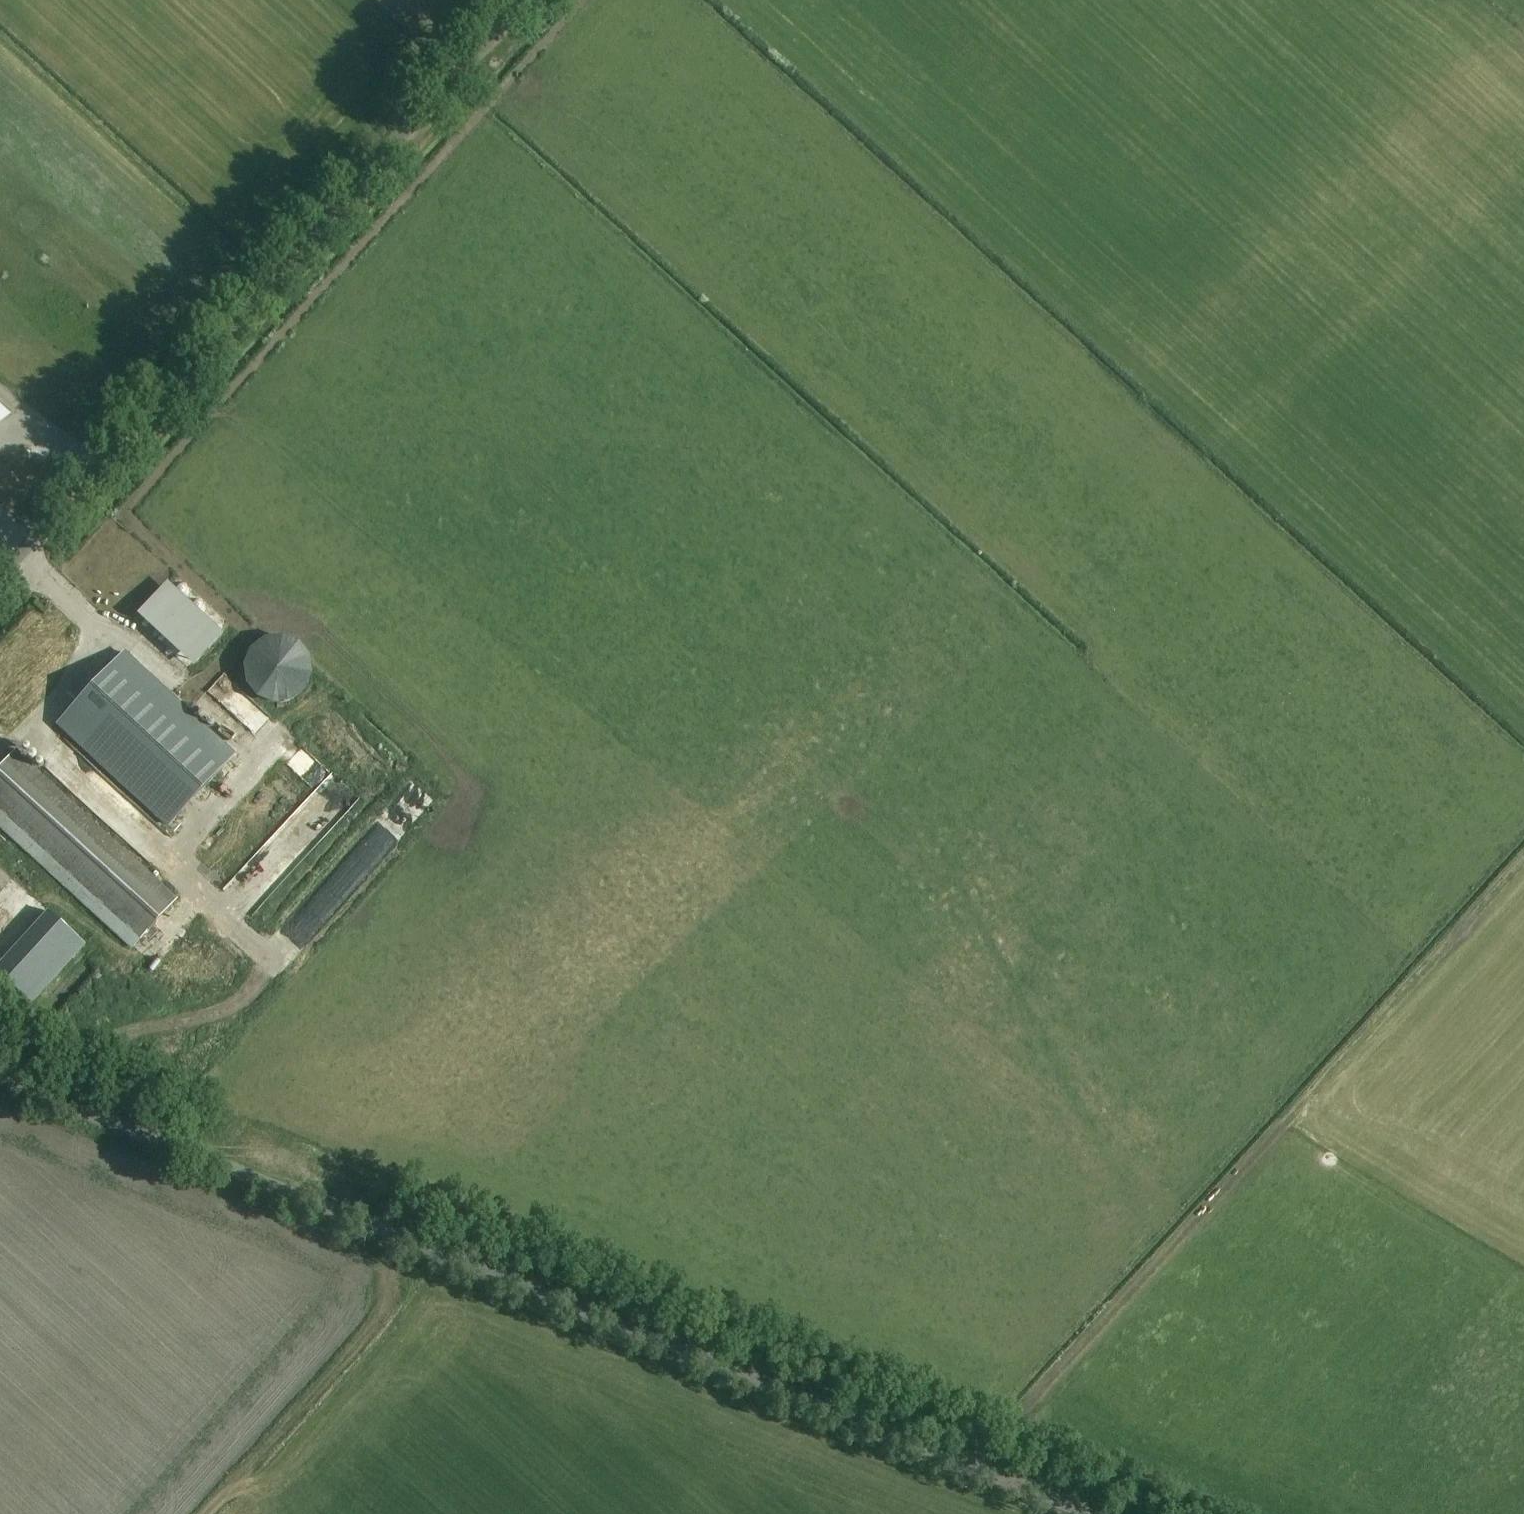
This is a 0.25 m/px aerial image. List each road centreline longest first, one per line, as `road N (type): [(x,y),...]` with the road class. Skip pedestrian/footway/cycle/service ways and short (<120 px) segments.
road 1 (unclassified): [(1088,1513),(0,1073)]
road 2 (unclassified): [(0,577),(525,0)]

